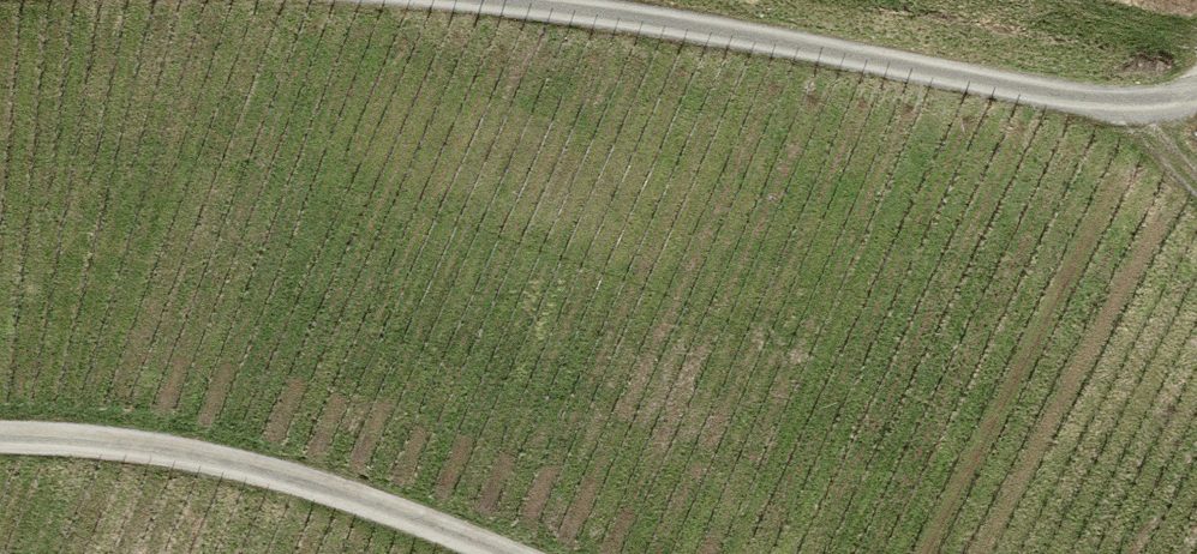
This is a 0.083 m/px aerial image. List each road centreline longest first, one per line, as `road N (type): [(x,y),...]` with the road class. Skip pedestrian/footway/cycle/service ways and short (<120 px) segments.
road 1 (track): [(464,0),(868,59),(1107,104),(1196,98)]
road 2 (track): [(496,553),(380,506),(160,447),(0,438)]

